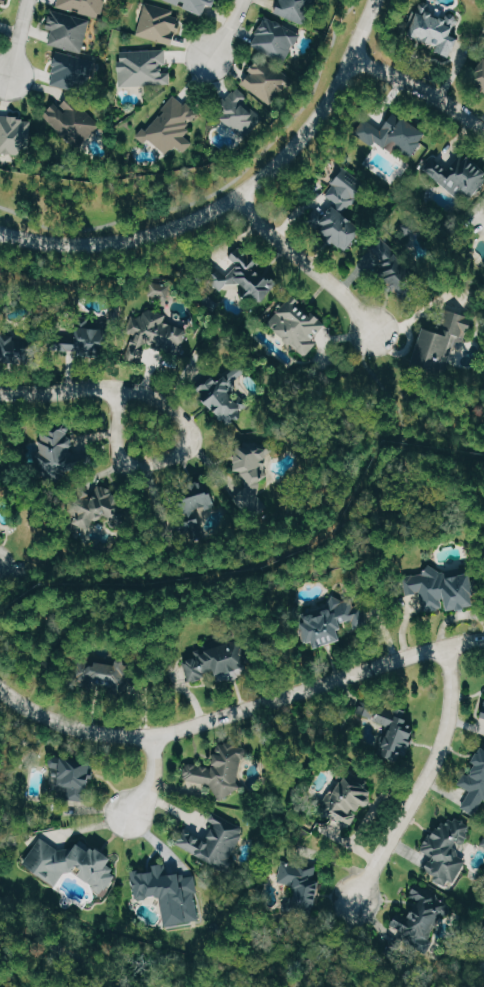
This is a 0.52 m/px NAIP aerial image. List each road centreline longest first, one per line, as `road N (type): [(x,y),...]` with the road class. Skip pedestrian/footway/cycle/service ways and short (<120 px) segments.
road 1 (residential): [(0,688),(60,722),(155,734),(483,638)]
road 2 (tertiary): [(350,58),(306,136),(239,198),(195,222),(92,246),(0,233)]
road 3 (residential): [(450,645),(445,735),(358,897)]
road 4 (residential): [(119,387),(177,413),(190,432),(187,448),(139,466),(124,462),(117,450),(119,387)]
road 5 (residential): [(239,198),(351,302),(375,335)]
road 6 (residential): [(350,58),(483,126)]

